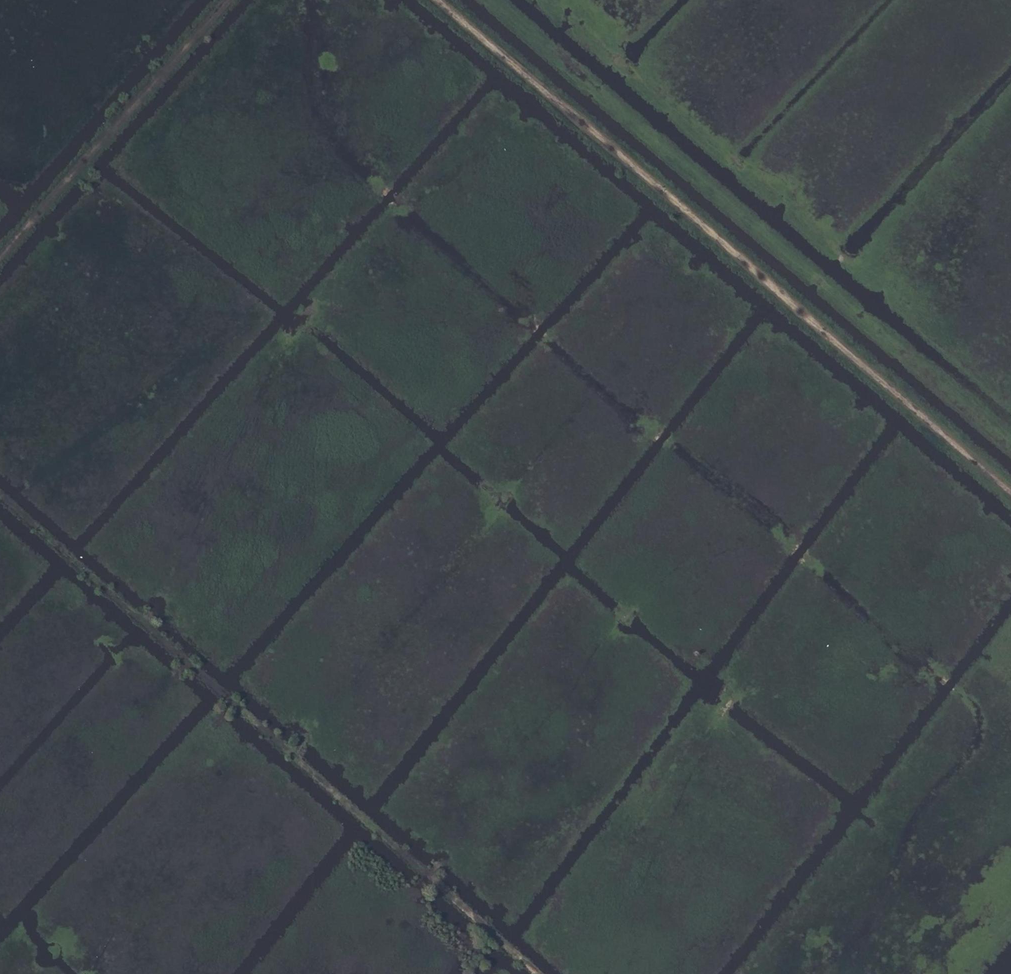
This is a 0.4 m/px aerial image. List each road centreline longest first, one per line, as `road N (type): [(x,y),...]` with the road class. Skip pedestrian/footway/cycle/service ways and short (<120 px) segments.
road 1 (track): [(438,0),(1010,495)]
road 2 (track): [(226,0),(0,258)]

